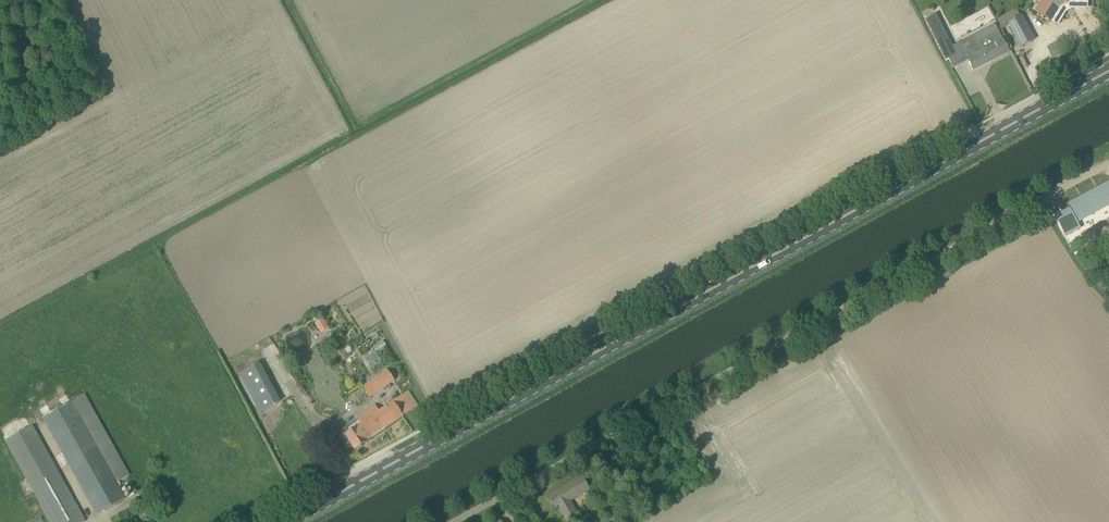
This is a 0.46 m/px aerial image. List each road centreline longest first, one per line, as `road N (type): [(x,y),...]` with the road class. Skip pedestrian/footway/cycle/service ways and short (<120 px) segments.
road 1 (primary): [(287,521),(1108,69)]
road 2 (unclassified): [(453,521),(1108,157)]

